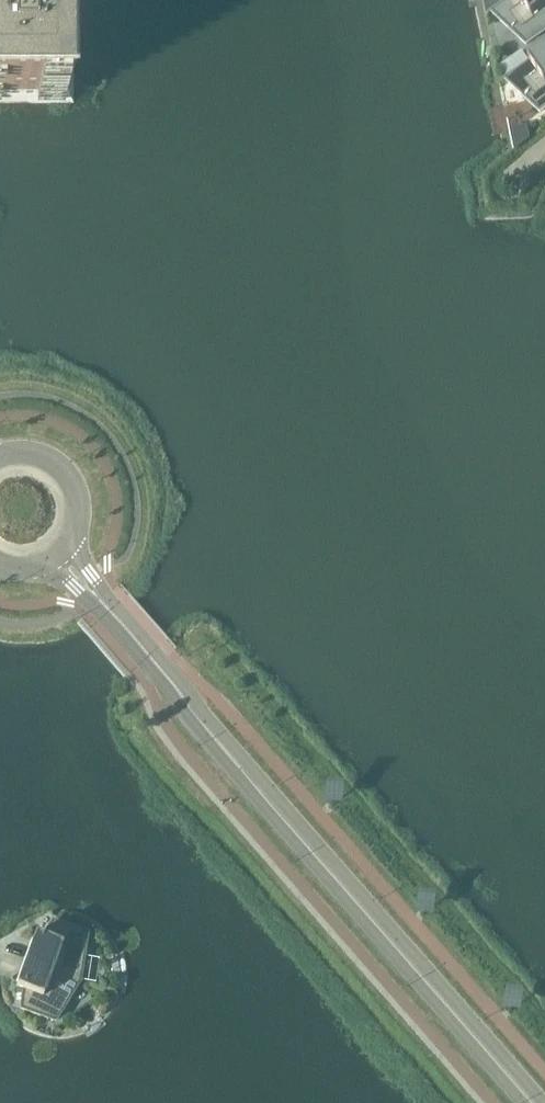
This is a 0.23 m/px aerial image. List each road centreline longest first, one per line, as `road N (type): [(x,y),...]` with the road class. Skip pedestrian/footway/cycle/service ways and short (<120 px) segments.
road 1 (unclassified): [(535,1102),(99,603)]
road 2 (residential): [(69,543),(78,511),(69,480),(44,459),(0,459)]

